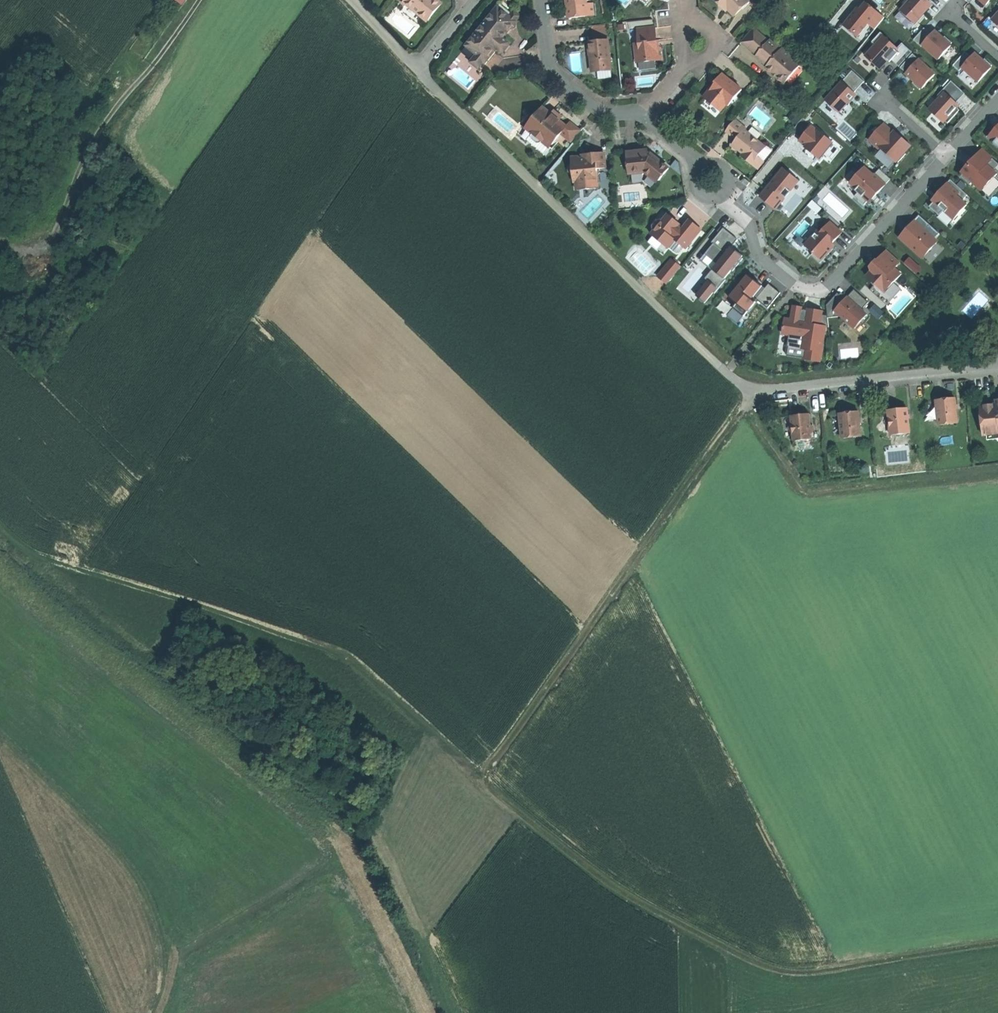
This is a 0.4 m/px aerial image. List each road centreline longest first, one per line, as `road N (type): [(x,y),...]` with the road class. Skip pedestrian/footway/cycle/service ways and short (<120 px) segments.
road 1 (track): [(997,937),(789,969),(632,895),(139,471),(418,67)]
road 2 (track): [(486,769),(754,391)]
road 3 (residential): [(945,152),(824,286),(800,283),(762,251),(754,224),(714,183)]
road 4 (track): [(0,746),(123,867),(148,902),(160,943),(152,1012)]
road 5 (residential): [(997,365),(761,392)]
road 6 (track): [(90,164),(204,0)]
road 7 (residential): [(542,0),(553,72),(607,113),(642,115)]

